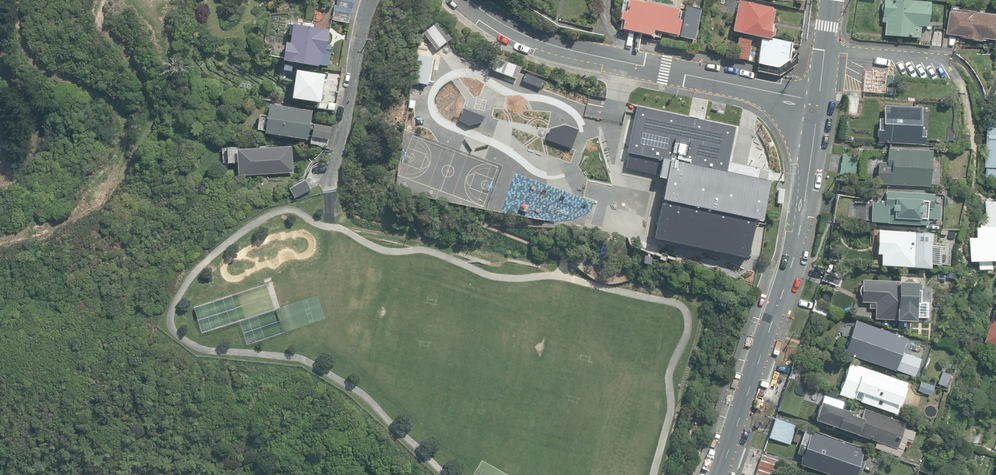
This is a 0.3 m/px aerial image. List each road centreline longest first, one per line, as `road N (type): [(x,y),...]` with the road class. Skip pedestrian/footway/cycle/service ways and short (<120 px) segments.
road 1 (tertiary): [(818,101),(789,277),(721,474)]
road 2 (residential): [(469,0),(529,37),(585,54),(818,101)]
road 3 (residential): [(370,0),(331,183)]

